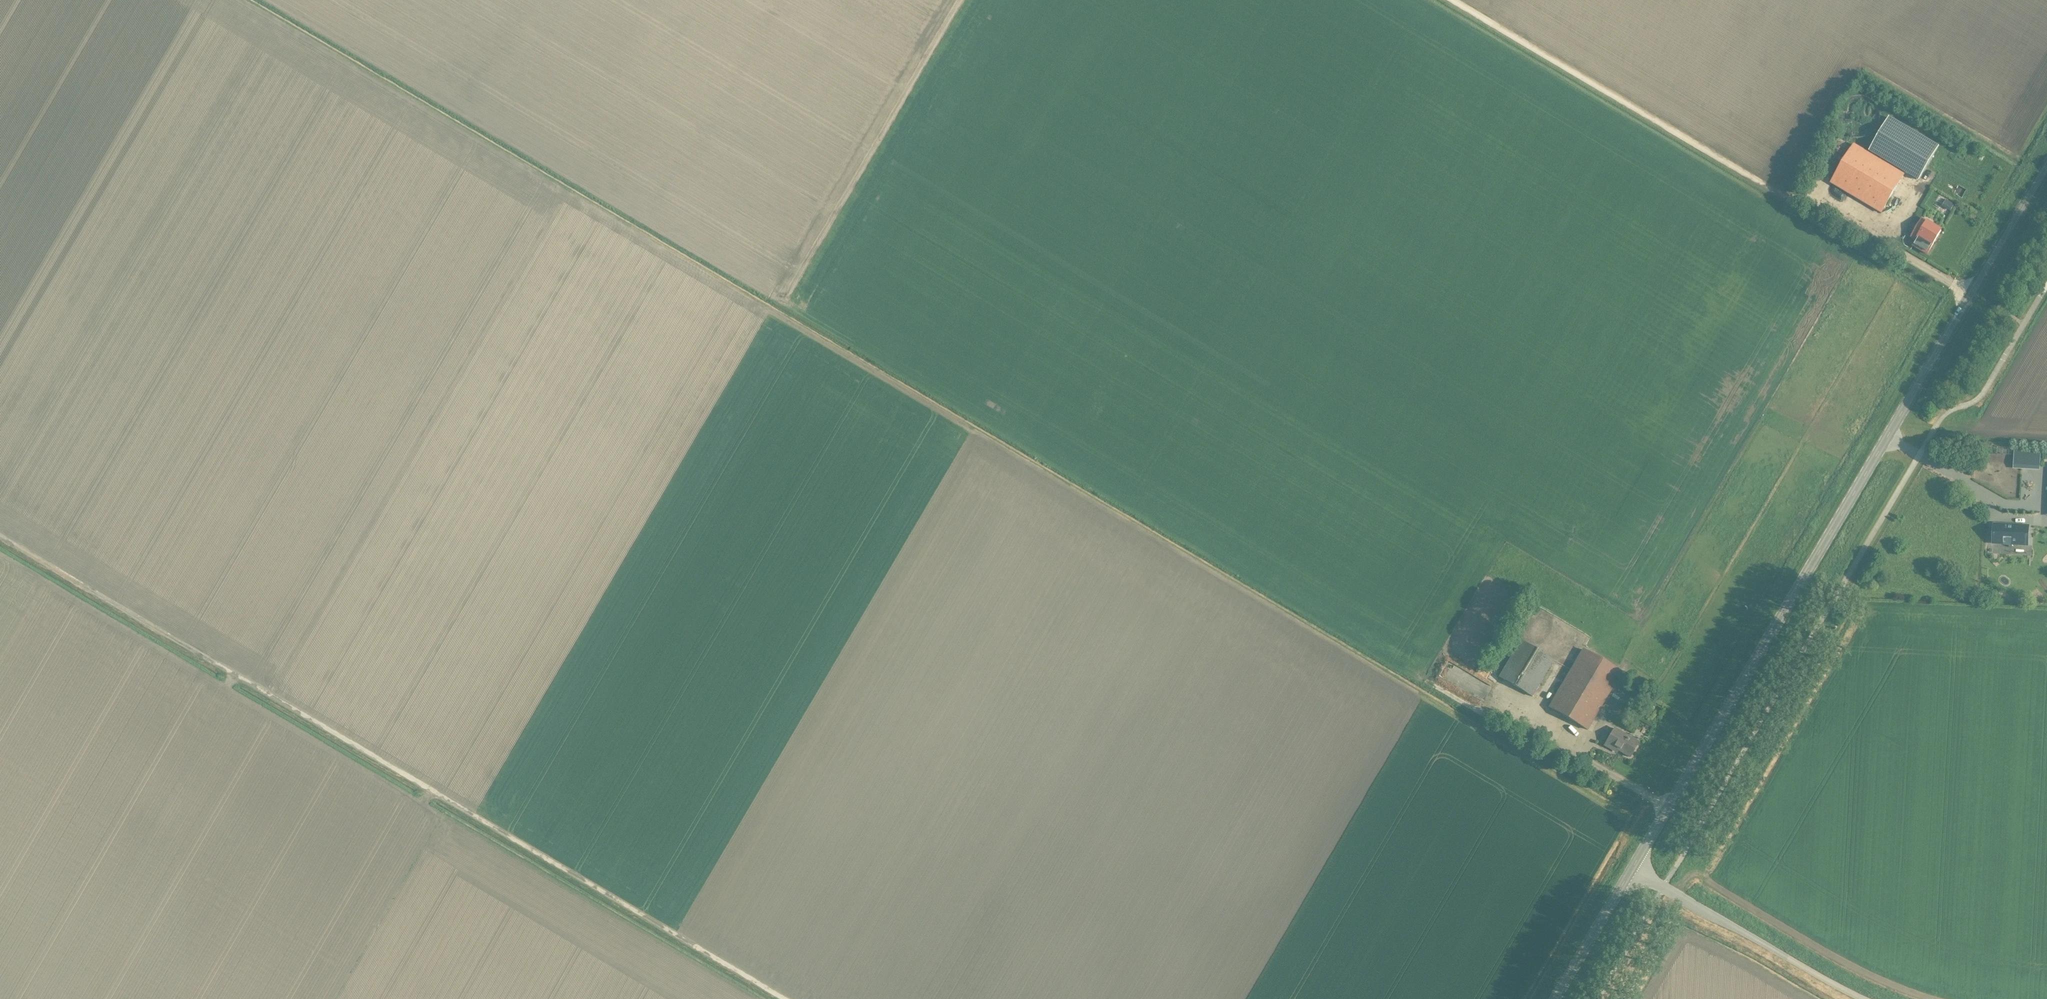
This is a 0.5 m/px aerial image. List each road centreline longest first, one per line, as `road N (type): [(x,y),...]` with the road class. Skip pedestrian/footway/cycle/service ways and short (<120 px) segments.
road 1 (tertiary): [(1629,872),(2046,169)]
road 2 (unclassified): [(1869,998),(1629,872)]
road 3 (tertiary): [(1553,998),(1629,872)]

